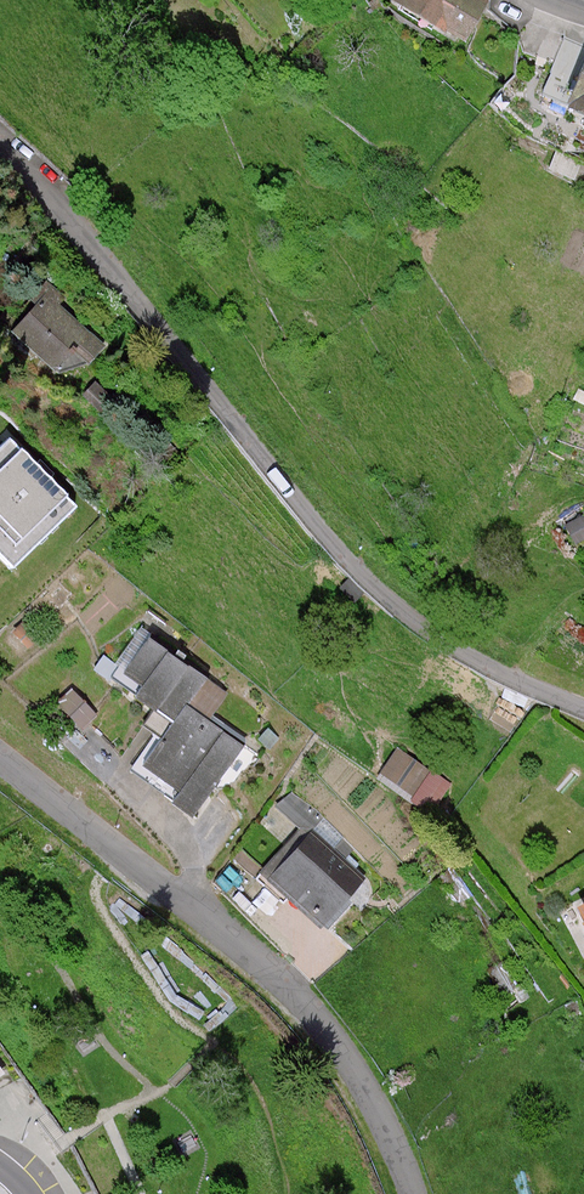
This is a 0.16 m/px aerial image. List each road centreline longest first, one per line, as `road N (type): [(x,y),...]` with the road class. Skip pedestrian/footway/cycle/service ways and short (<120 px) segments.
road 1 (unclassified): [(583,713),(464,661),(397,611),(109,258),(0,143)]
road 2 (unclassified): [(0,760),(308,1005),(345,1047),(413,1193)]

